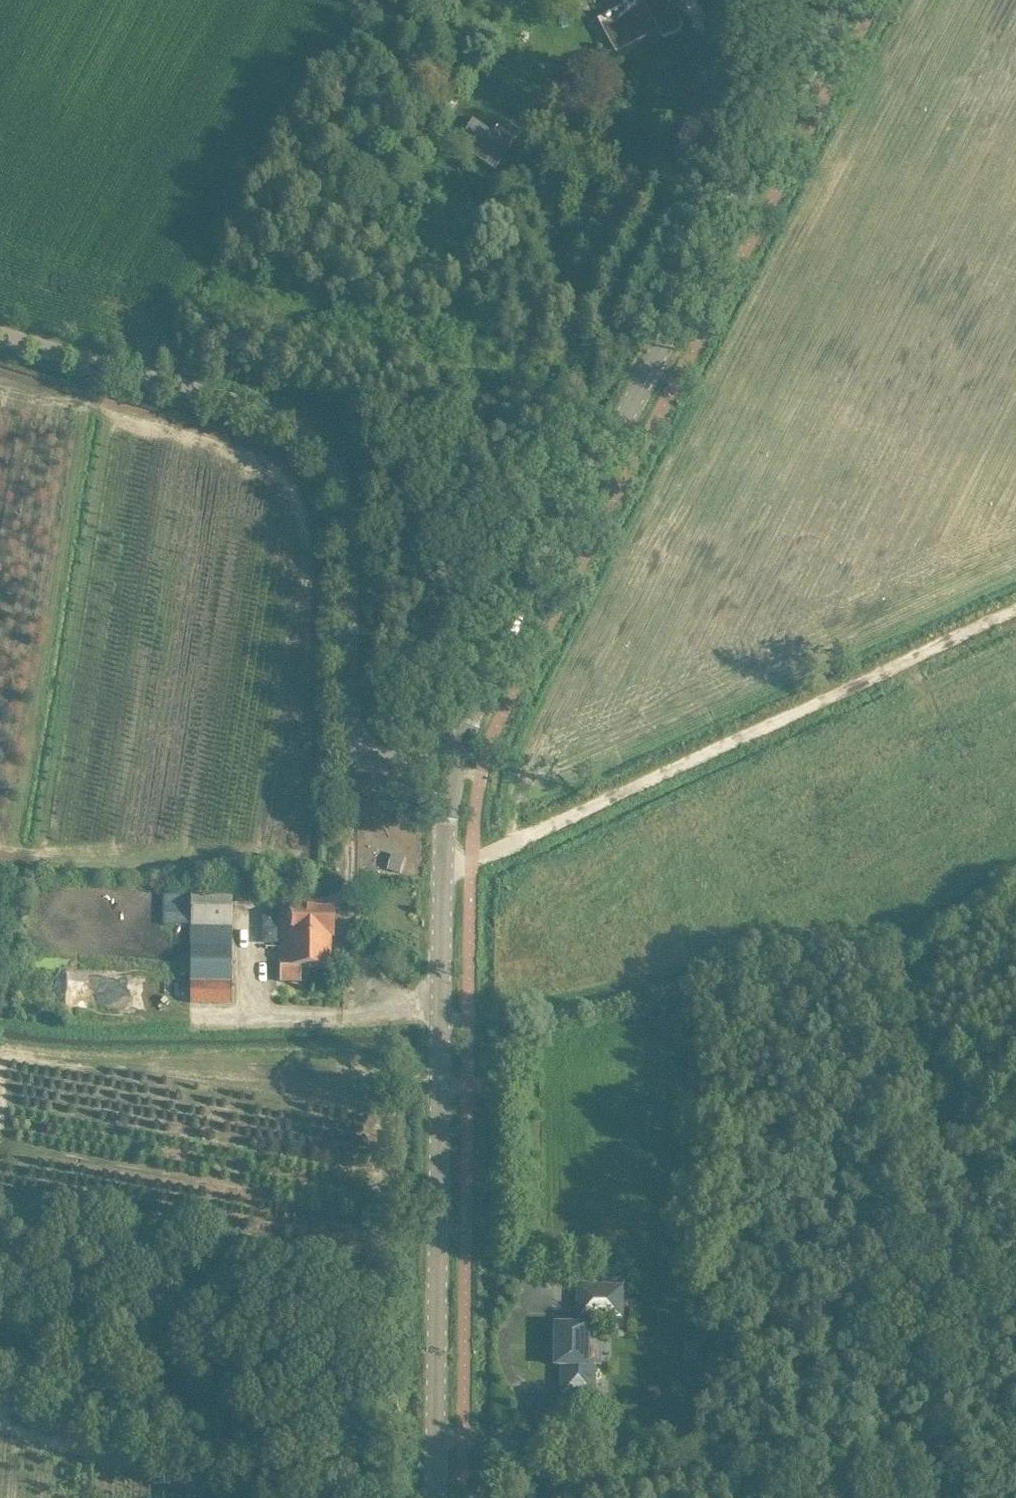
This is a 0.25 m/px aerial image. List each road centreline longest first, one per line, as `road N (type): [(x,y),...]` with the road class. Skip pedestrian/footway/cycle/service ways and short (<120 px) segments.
road 1 (tertiary): [(452,771),(499,655),(843,0)]
road 2 (unclassified): [(452,771),(369,761),(352,738),(349,516),(325,457),(298,432),(234,401),(0,332)]
road 3 (tertiary): [(435,1497),(452,771)]
road 4 (track): [(444,870),(1015,611)]

